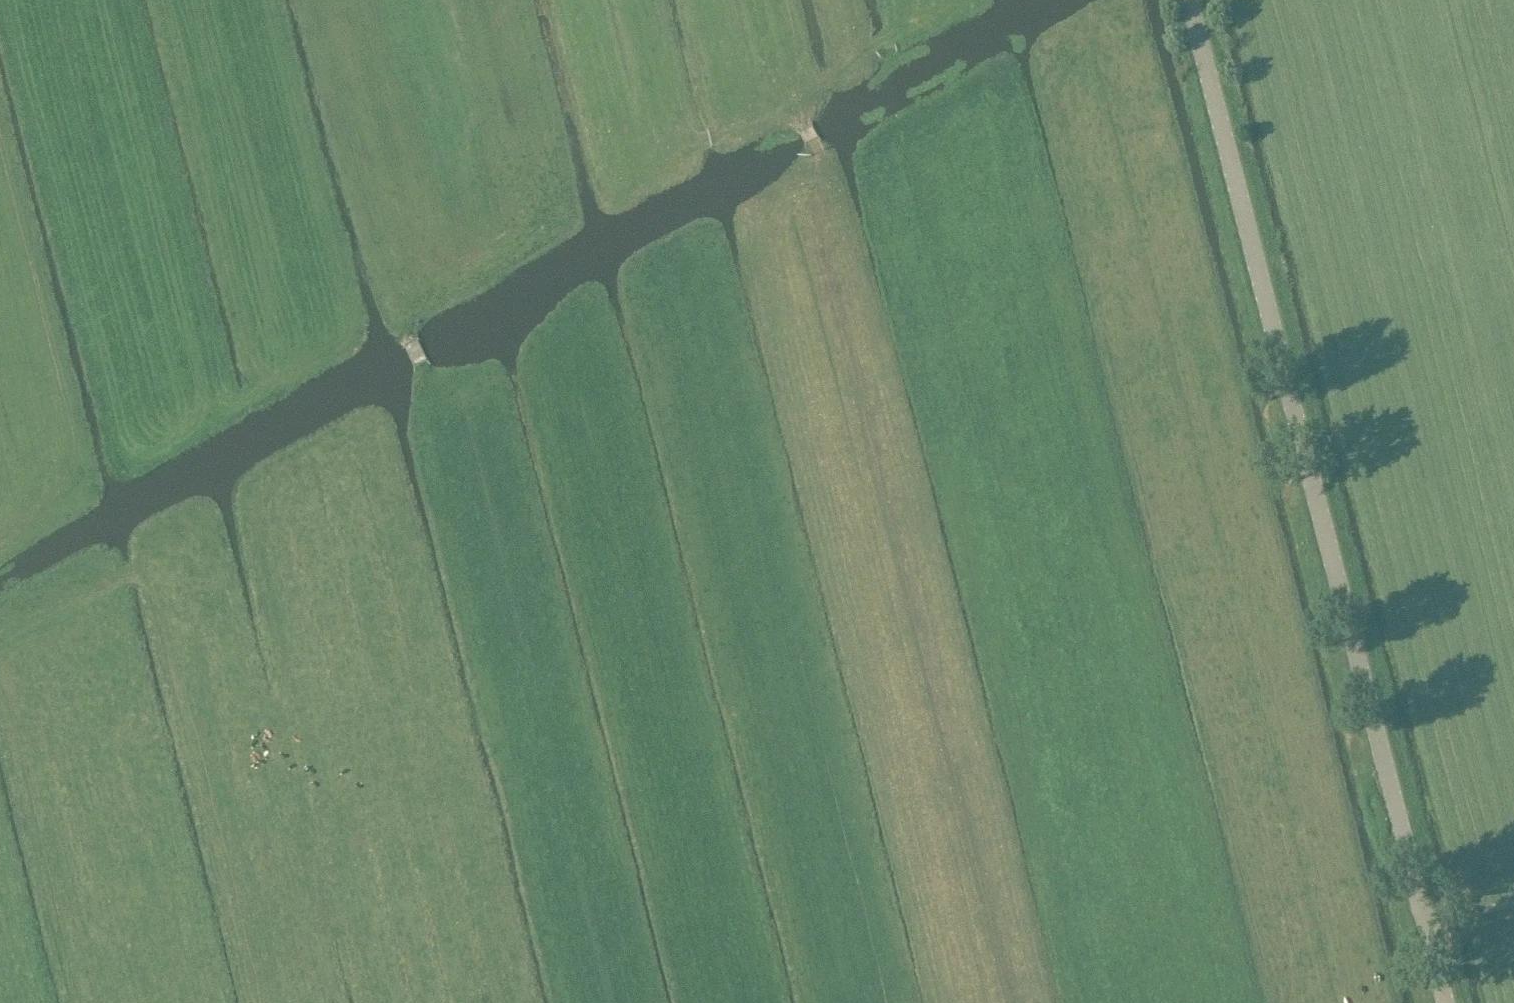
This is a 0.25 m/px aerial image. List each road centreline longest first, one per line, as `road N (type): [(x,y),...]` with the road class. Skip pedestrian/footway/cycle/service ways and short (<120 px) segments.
road 1 (unclassified): [(1444,1002),(1188,0)]

